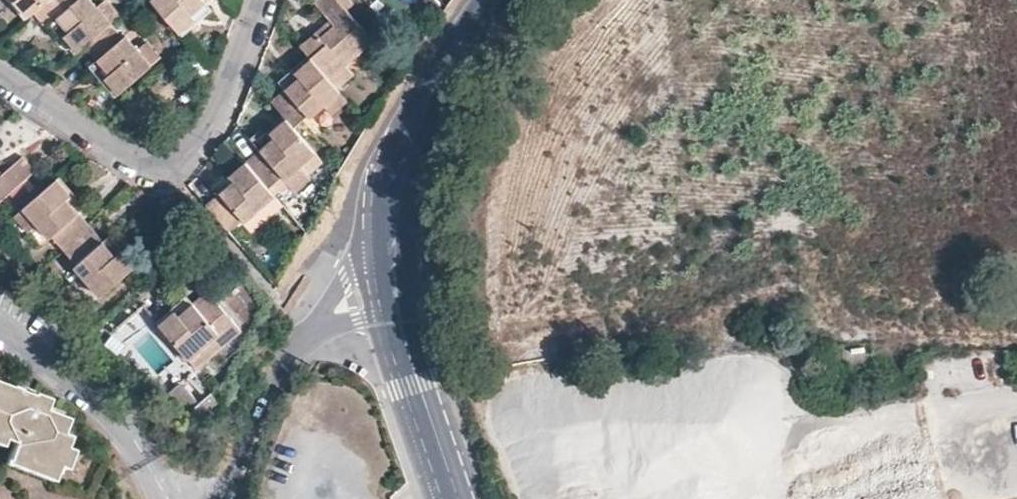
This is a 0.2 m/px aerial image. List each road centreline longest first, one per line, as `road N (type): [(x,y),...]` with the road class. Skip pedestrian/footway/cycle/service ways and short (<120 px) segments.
road 1 (residential): [(0,70),(119,149),(140,160),(168,160),(206,129),(258,0)]
road 2 (residential): [(493,0),(447,47),(414,101),(384,168),(372,242)]
road 3 (residential): [(170,498),(125,421),(0,324)]
road 4 (residential): [(421,383),(408,260),(413,171)]
road 5 (residential): [(222,498),(288,357),(316,326)]
road 6 (residential): [(413,171),(495,0)]
road 7 (residential): [(461,498),(421,383)]

